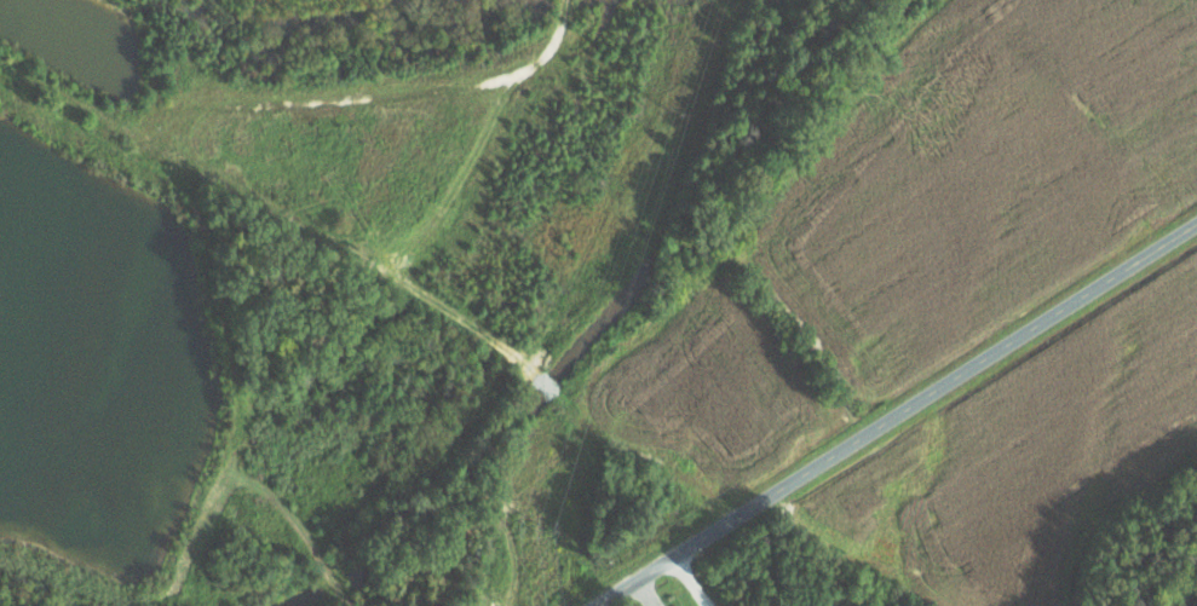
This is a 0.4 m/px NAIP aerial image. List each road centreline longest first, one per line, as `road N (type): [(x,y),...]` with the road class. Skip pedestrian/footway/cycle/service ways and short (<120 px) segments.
road 1 (tertiary): [(592,605),(1196,221)]

